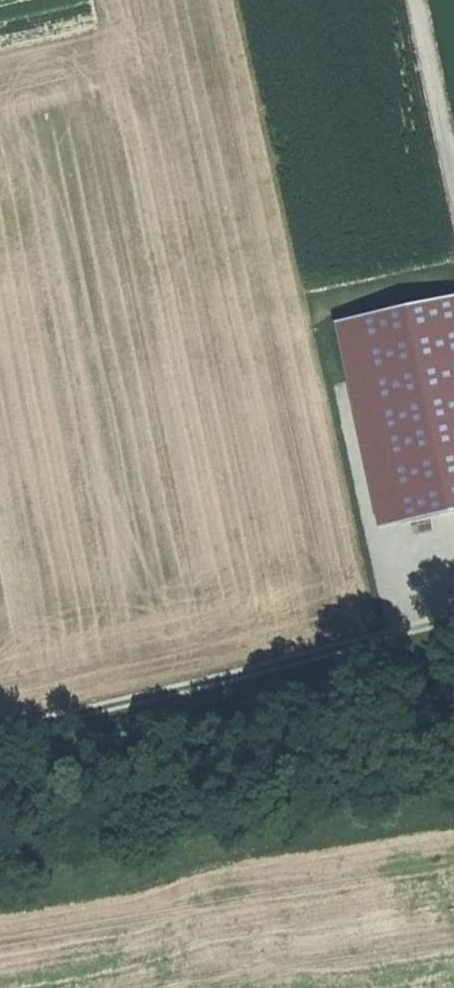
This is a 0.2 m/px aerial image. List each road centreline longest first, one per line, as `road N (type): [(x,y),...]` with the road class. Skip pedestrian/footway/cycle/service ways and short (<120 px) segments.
road 1 (track): [(453,618),(0,732)]
road 2 (track): [(421,0),(453,155)]

